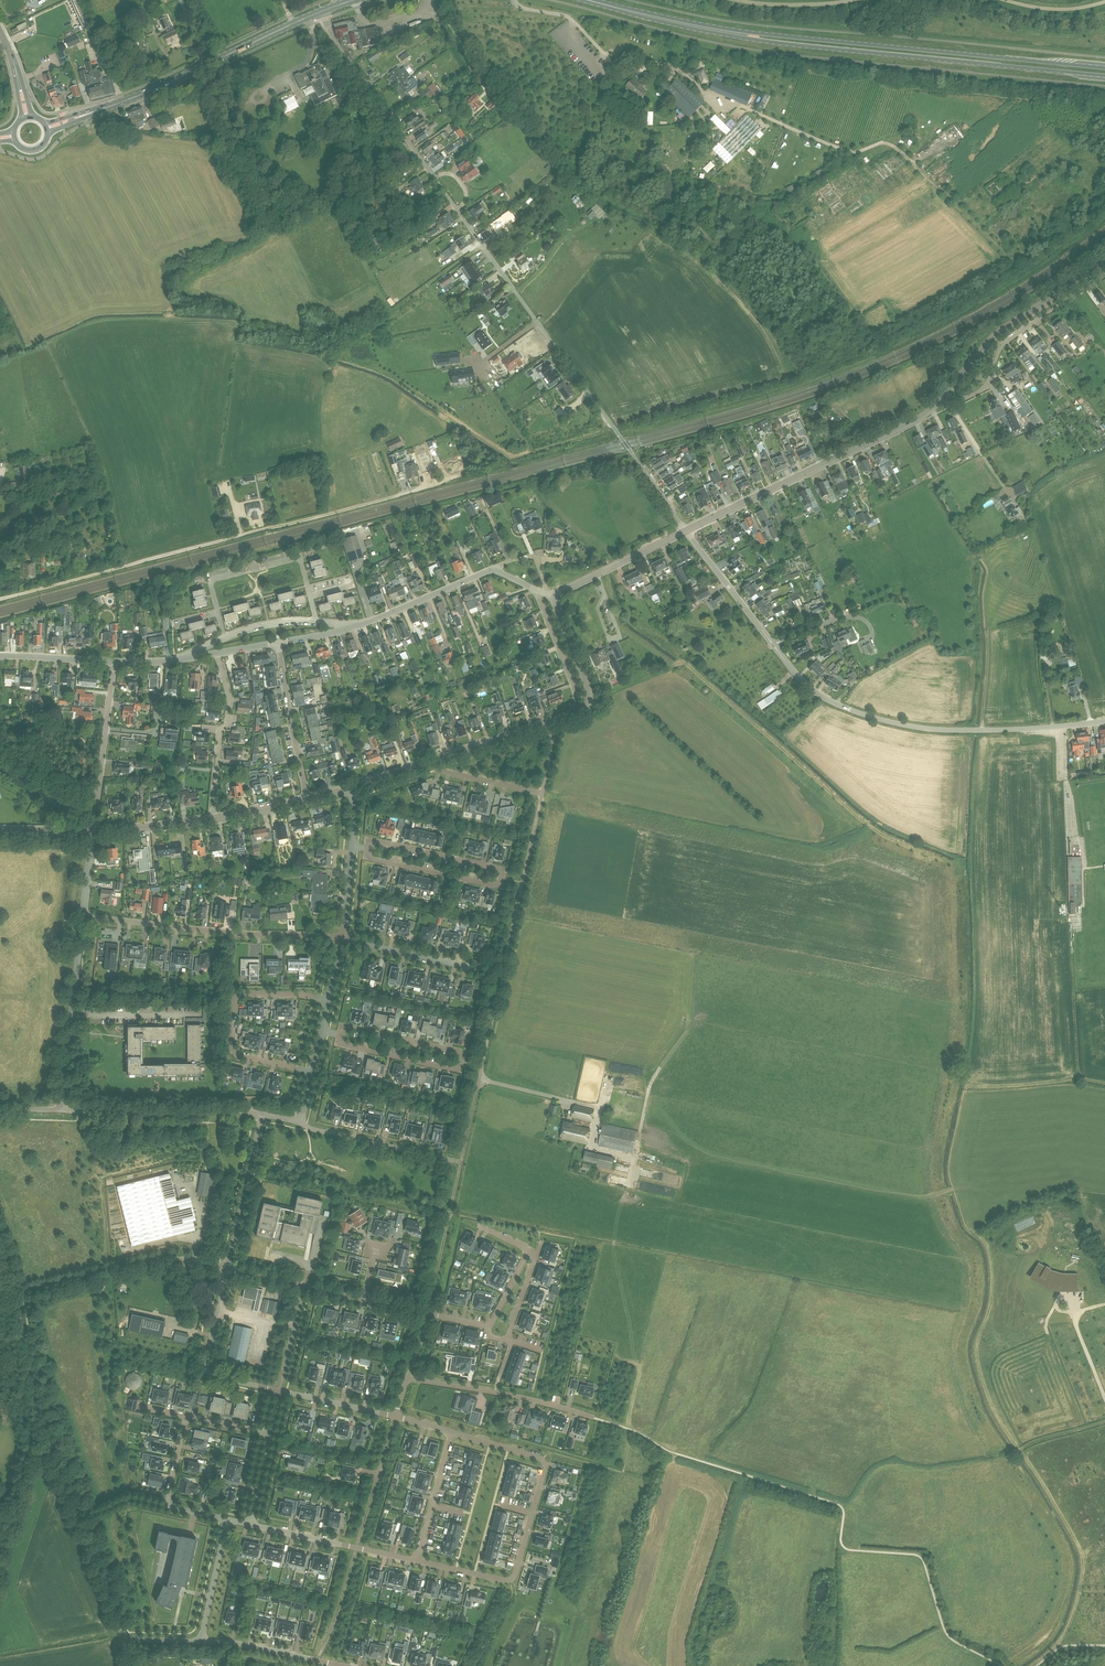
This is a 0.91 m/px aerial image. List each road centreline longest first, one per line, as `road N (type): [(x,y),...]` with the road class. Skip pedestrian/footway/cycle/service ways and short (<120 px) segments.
road 1 (residential): [(686,531),(321,11)]
road 2 (primary): [(613,7),(754,39),(1104,77)]
road 3 (primary): [(1104,66),(773,35),(613,7)]
road 4 (track): [(0,599),(430,486)]
road 5 (unclassified): [(124,1641),(47,1441),(0,1241)]
road 6 (unclassified): [(461,1162),(542,794)]
road 7 (residential): [(1104,721),(912,728),(817,694),(773,644)]
road 8 (residential): [(417,1561),(513,1578),(544,1469),(537,1457),(452,1432)]
road 9 (primary): [(46,128),(159,87),(321,11)]
road 10 (tertiary): [(686,531),(912,422),(942,398)]
road 11 (residential): [(370,849),(373,859),(492,886),(499,881),(496,867),(371,845)]
road 12 (track): [(937,187),(894,146),(846,150),(703,91)]
road 13 (residential): [(341,939),(82,916)]
road 14 (residential): [(341,1035),(345,1045),(453,1069),(461,1057),(342,1031)]
road 15 (residential): [(312,1072),(233,1053),(235,1000),(243,993),(327,1000)]
road 16 (track): [(1079,1592),(1078,1546),(986,1390)]
road 17 (residential): [(942,398),(953,404),(982,389),(1006,342),(1104,274)]
road 18 (tertiary): [(942,398),(998,333),(1104,261)]
road 19 (residential): [(543,592),(490,570),(353,627)]
road 20 (residential): [(261,1114),(61,1110)]
road 21 (residential): [(61,1110),(82,916)]
road 22 (residential): [(408,1380),(592,1417)]
road 23 (track): [(196,70),(268,232)]
road 24 (residential): [(279,1391),(207,1368),(227,1269)]
road 25 (residential): [(188,658),(269,624),(353,627)]
road 26 (residential): [(92,831),(114,661)]
road 27 (residential): [(298,1118),(312,1129),(461,1162)]
road 28 (residential): [(214,818),(229,697),(216,653)]
road 29 (residential): [(308,800),(278,642)]
road 30 (residential): [(227,1269),(261,1114)]
road 31 (tertiary): [(548,725),(582,710),(589,698),(555,598)]
road 32 (unclassified): [(428,1313),(461,1162)]
road 33 (tertiary): [(555,598),(686,531)]
road 34 (residential): [(484,970),(341,939)]
road 35 (residential): [(773,644),(686,531)]
road 36 (unclassified): [(356,1548),(395,1416)]
road 37 (residential): [(417,1561),(452,1432)]
road 38 (residential): [(201,1641),(227,1519)]
road 39 (tertiary): [(92,831),(214,818)]
road 40 (unclassified): [(853,0),(801,6),(733,0)]

